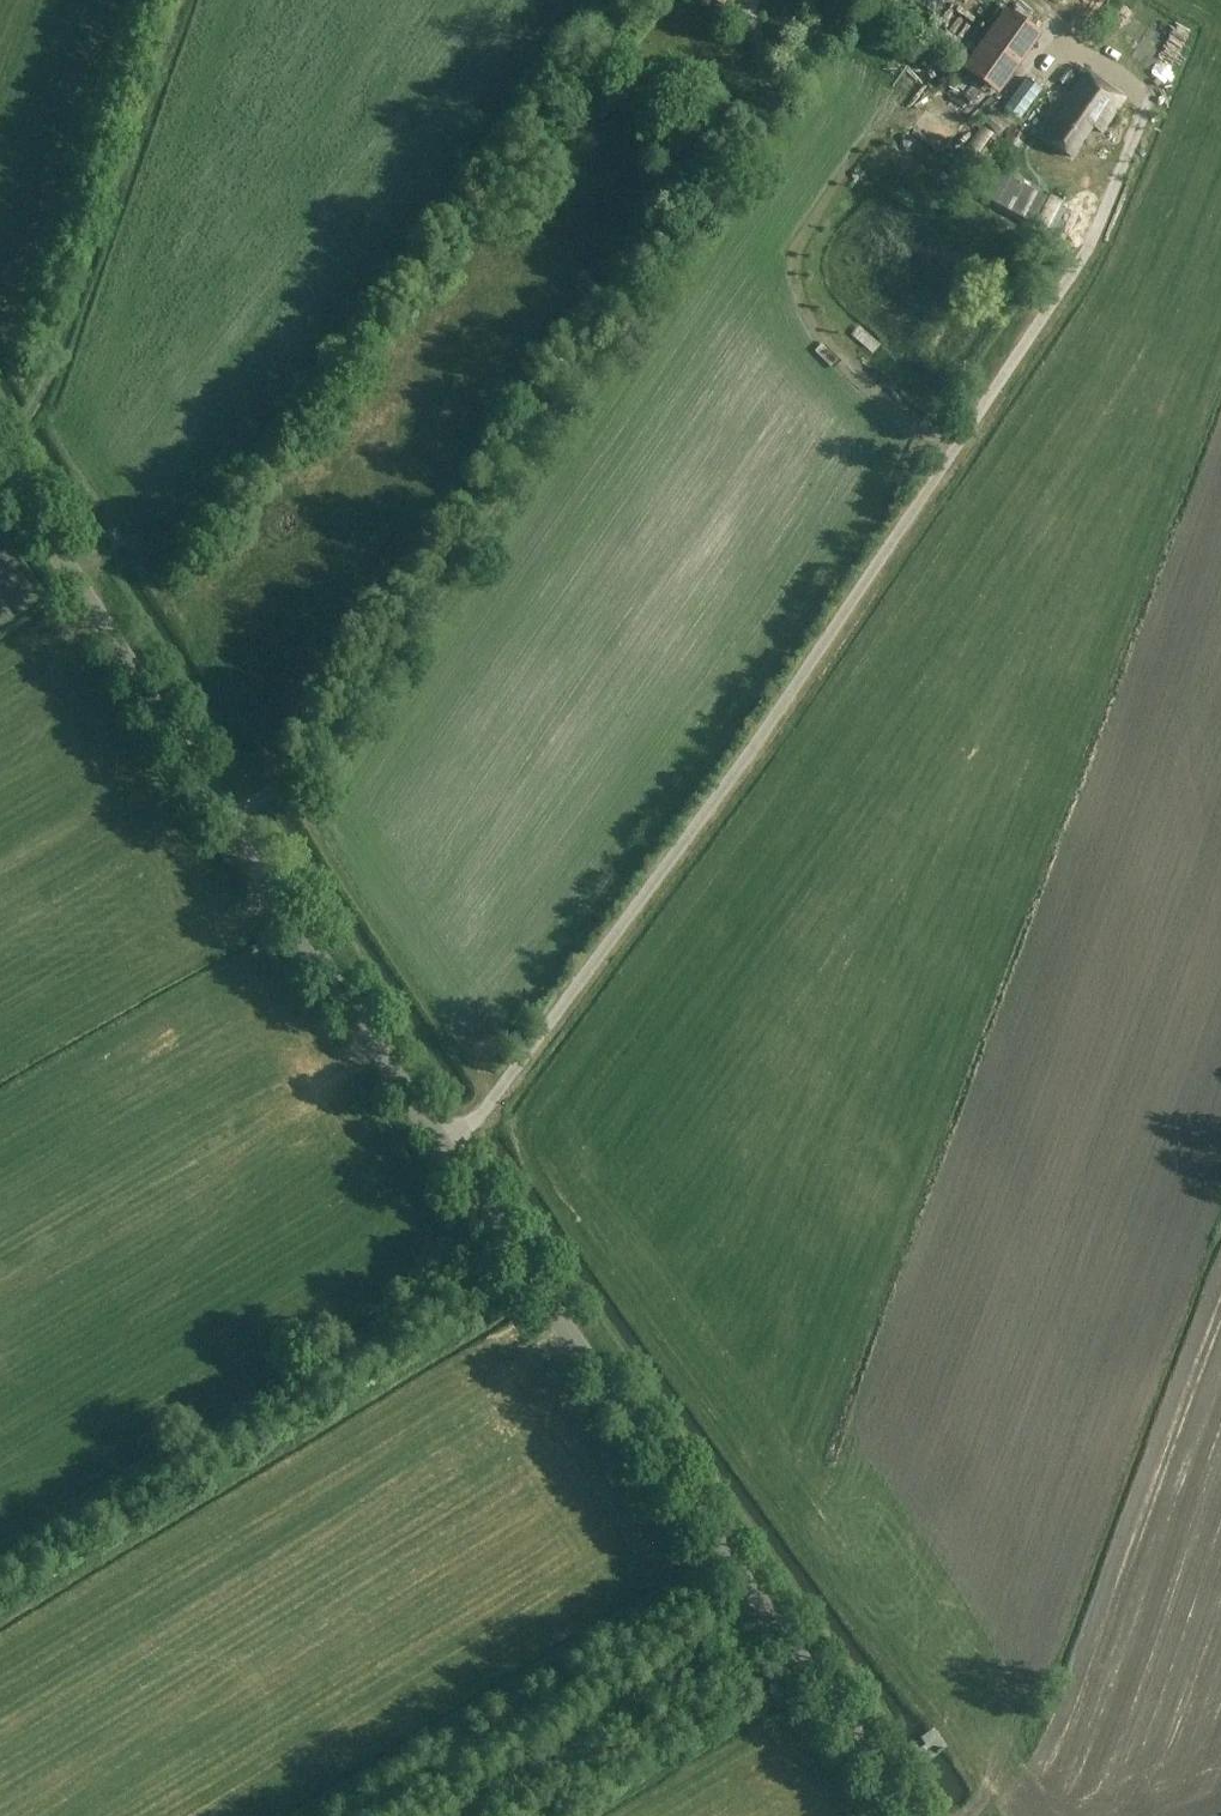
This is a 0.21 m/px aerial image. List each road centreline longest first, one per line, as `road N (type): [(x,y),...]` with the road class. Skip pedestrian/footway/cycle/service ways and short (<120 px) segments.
road 1 (unclassified): [(916,1815),(479,1200),(0,466)]
road 2 (track): [(177,0),(31,416),(0,445)]

